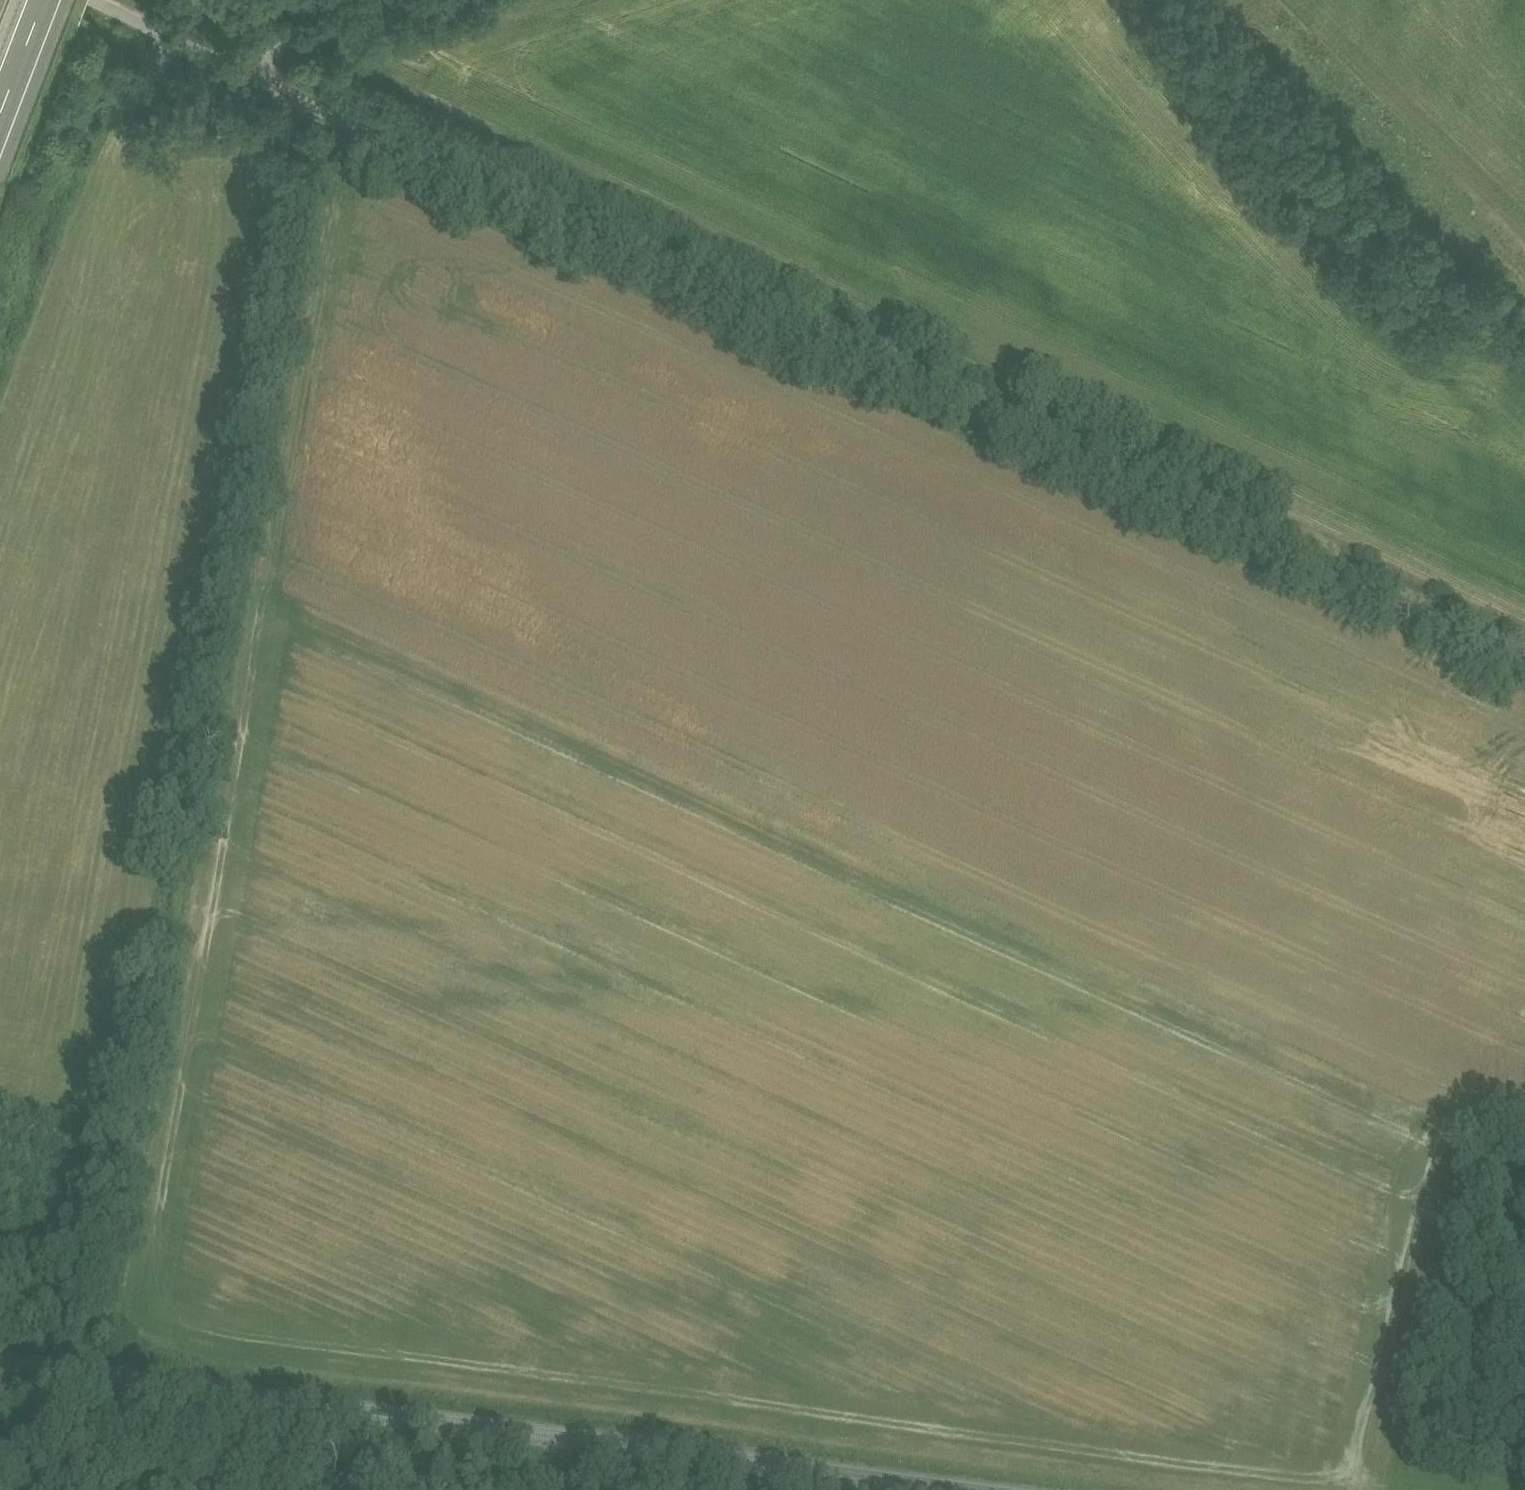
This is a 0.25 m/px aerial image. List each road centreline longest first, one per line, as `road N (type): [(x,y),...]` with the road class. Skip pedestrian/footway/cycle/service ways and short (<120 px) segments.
road 1 (unclassified): [(1524,654),(94,0)]
road 2 (motorway): [(0,120),(46,0)]

